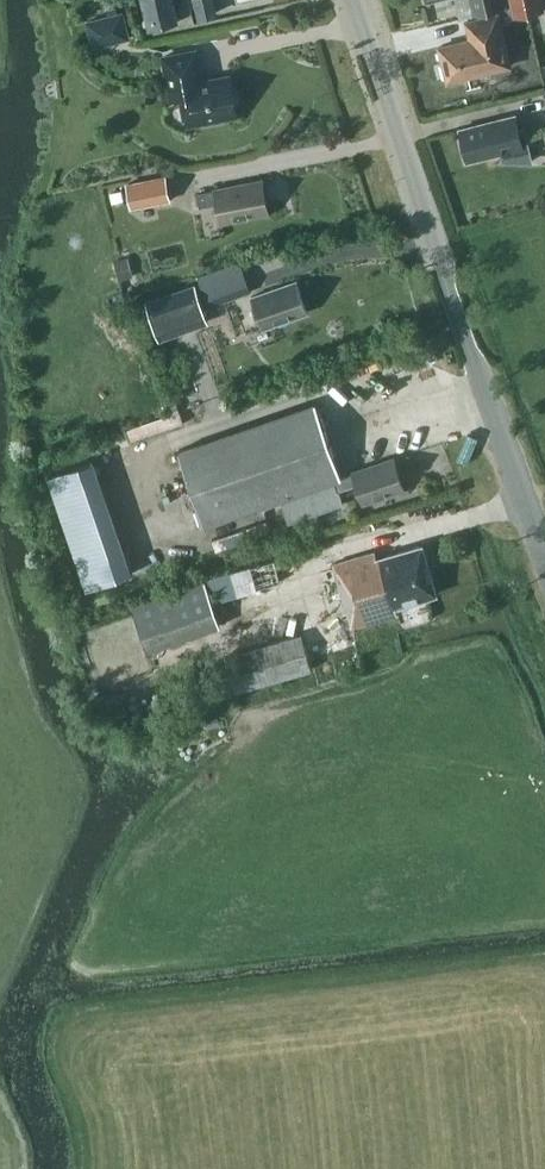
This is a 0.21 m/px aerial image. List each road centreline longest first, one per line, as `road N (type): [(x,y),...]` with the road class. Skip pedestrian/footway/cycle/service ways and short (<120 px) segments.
road 1 (secondary): [(544,576),(349,0)]

